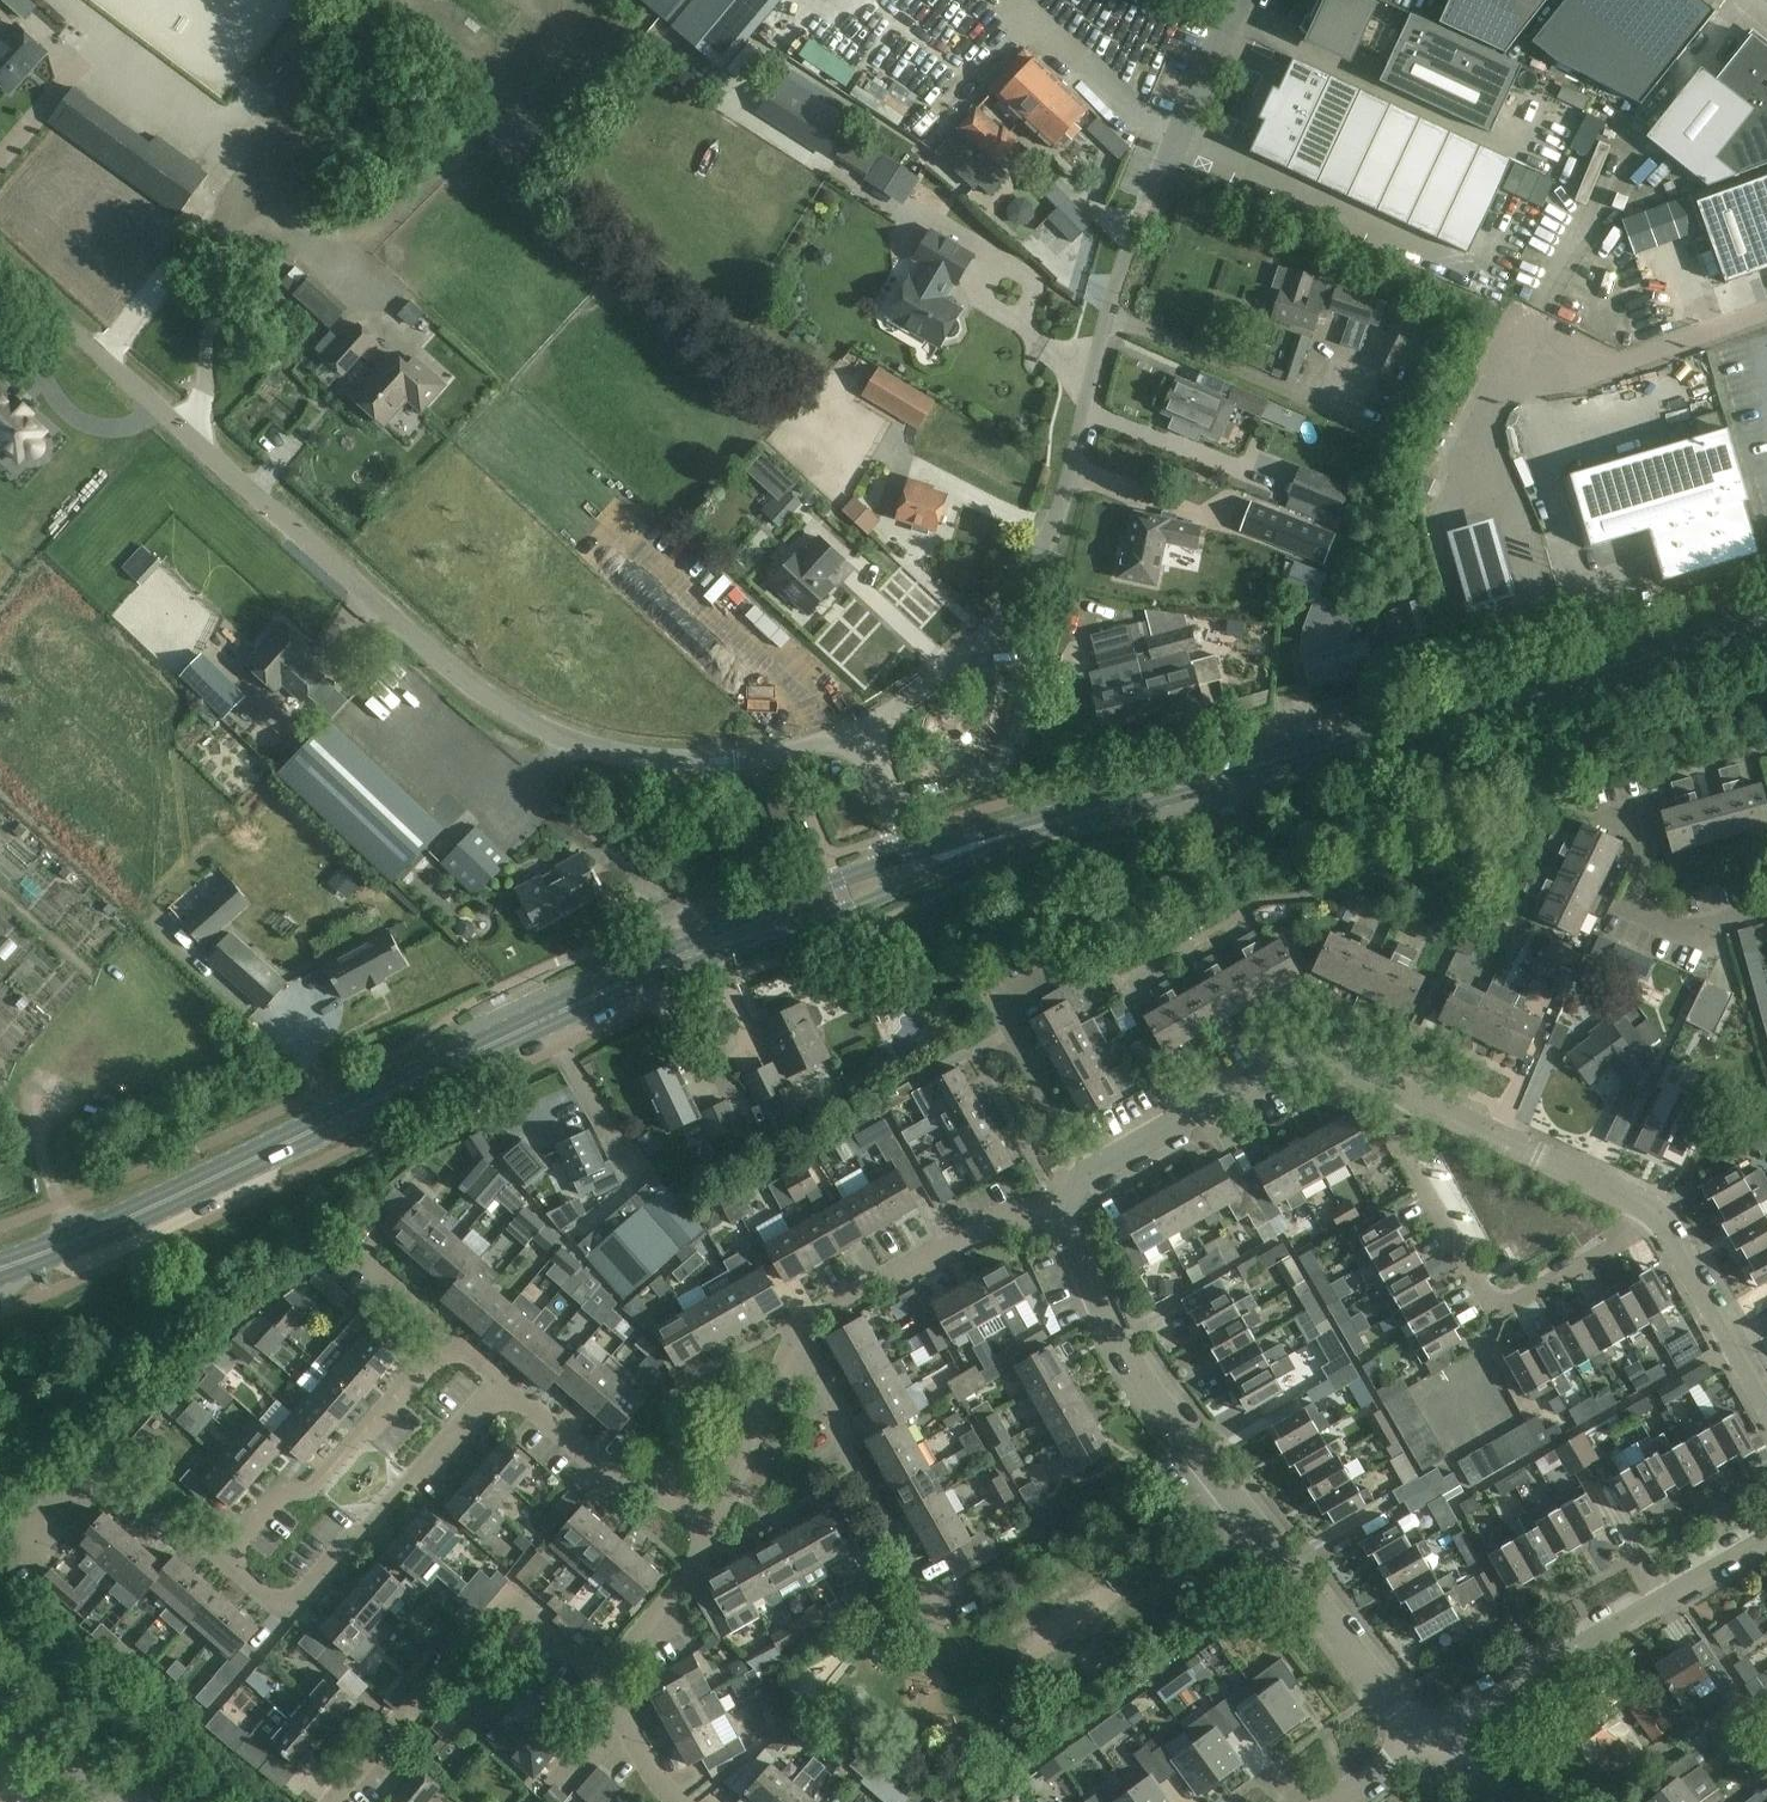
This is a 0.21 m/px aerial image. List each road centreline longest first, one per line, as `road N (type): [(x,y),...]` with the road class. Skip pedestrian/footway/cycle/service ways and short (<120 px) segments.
road 1 (unclassified): [(865,729),(738,760),(637,759),(576,743),(502,704),(438,658),(0,266)]
road 2 (secondary): [(0,1271),(133,1219),(515,1032),(921,873)]
road 3 (secondary): [(921,873),(1231,773),(1766,624)]
road 4 (unclassified): [(865,729),(923,691),(1021,591),(1061,509),(1106,318),(1142,216),(1235,0)]
road 5 (residential): [(1426,1737),(1136,1370),(1066,1214)]
road 6 (residential): [(1415,1098),(1401,1120),(1407,1154),(1494,1303),(1518,1302),(1660,1217)]
road 7 (residential): [(221,1557),(287,1612),(502,1387)]
road 8 (residential): [(1426,1737),(1766,1536)]
road 9 (residential): [(502,1387),(448,1342),(317,1479),(293,1485),(221,1557)]
road 10 (residential): [(332,1801),(506,1609),(525,1611),(602,1673)]
road 11 (residential): [(1415,1098),(1333,1057),(1304,1055),(1093,1172)]
road 12 (residential): [(803,1339),(796,1322),(1020,1220),(1066,1214)]
road 13 (residential): [(937,1614),(803,1339)]
road 14 (residential): [(1660,1217),(1415,1098)]
road 15 (residential): [(221,1557),(182,1541),(100,1470),(32,1524),(40,1556)]
road 16 (residential): [(1093,1172),(1002,1008),(1062,974)]
road 17 (residential): [(1641,805),(1651,841),(1627,908),(1680,931),(1766,906)]
road 18 (residential): [(717,1518),(605,1469),(502,1387)]
road 19 (residential): [(1766,1397),(1660,1217)]
road 20 (residential): [(717,1518),(789,1355),(803,1339)]
road 21 (residential): [(602,1673),(666,1602),(717,1518)]
road 22 (tertiary): [(130,1801),(0,1702)]
road 23 (unclassified): [(921,873),(865,729)]
road 24 (residential): [(671,1801),(602,1673)]

